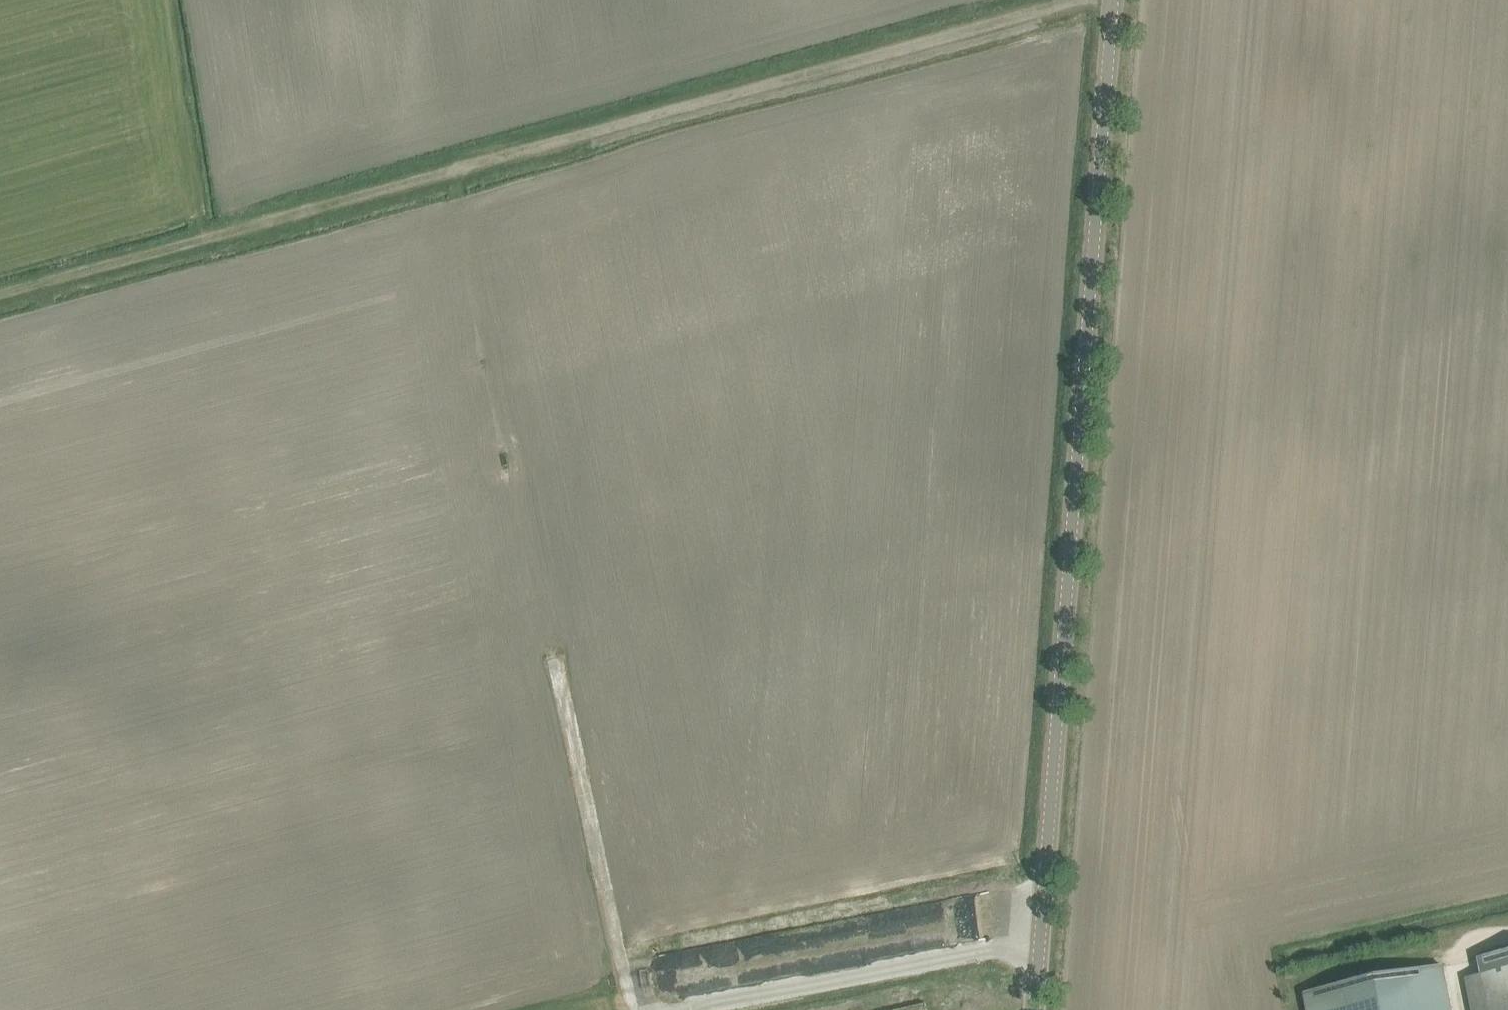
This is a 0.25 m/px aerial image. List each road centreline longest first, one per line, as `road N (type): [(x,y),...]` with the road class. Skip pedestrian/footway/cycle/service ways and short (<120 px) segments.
road 1 (track): [(0,300),(1092,0)]
road 2 (unclassified): [(1027,1009),(1110,0)]

